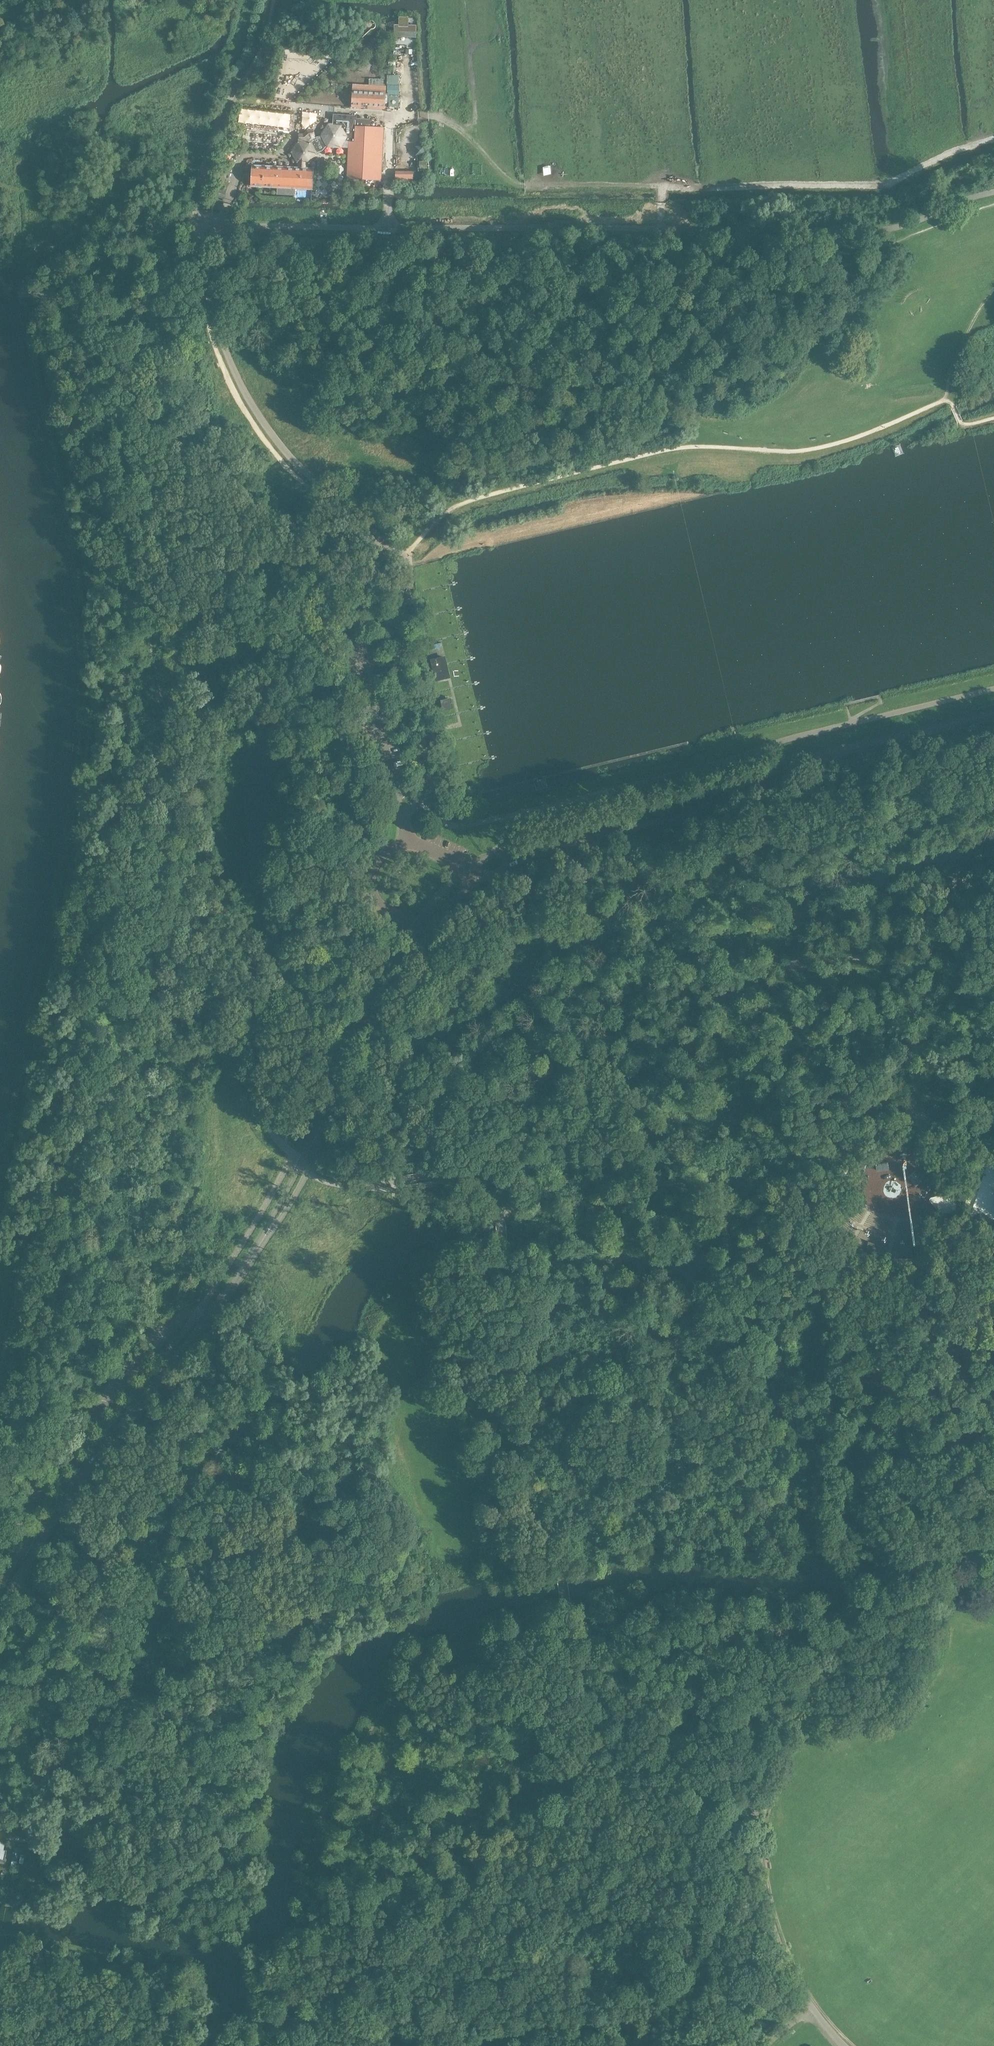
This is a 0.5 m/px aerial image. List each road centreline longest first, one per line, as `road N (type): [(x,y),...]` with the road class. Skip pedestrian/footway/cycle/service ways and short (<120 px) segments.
road 1 (tertiary): [(0,1618),(81,1479),(234,1285),(285,1202),(391,974)]
road 2 (track): [(391,118),(452,123),(508,180),(534,186),(891,185),(993,140)]
road 3 (tertiary): [(796,762),(502,846),(444,891),(391,974)]
road 4 (tertiary): [(391,974),(450,904),(494,872),(565,844),(688,813),(796,762)]
road 5 (tertiary): [(796,762),(993,714)]

